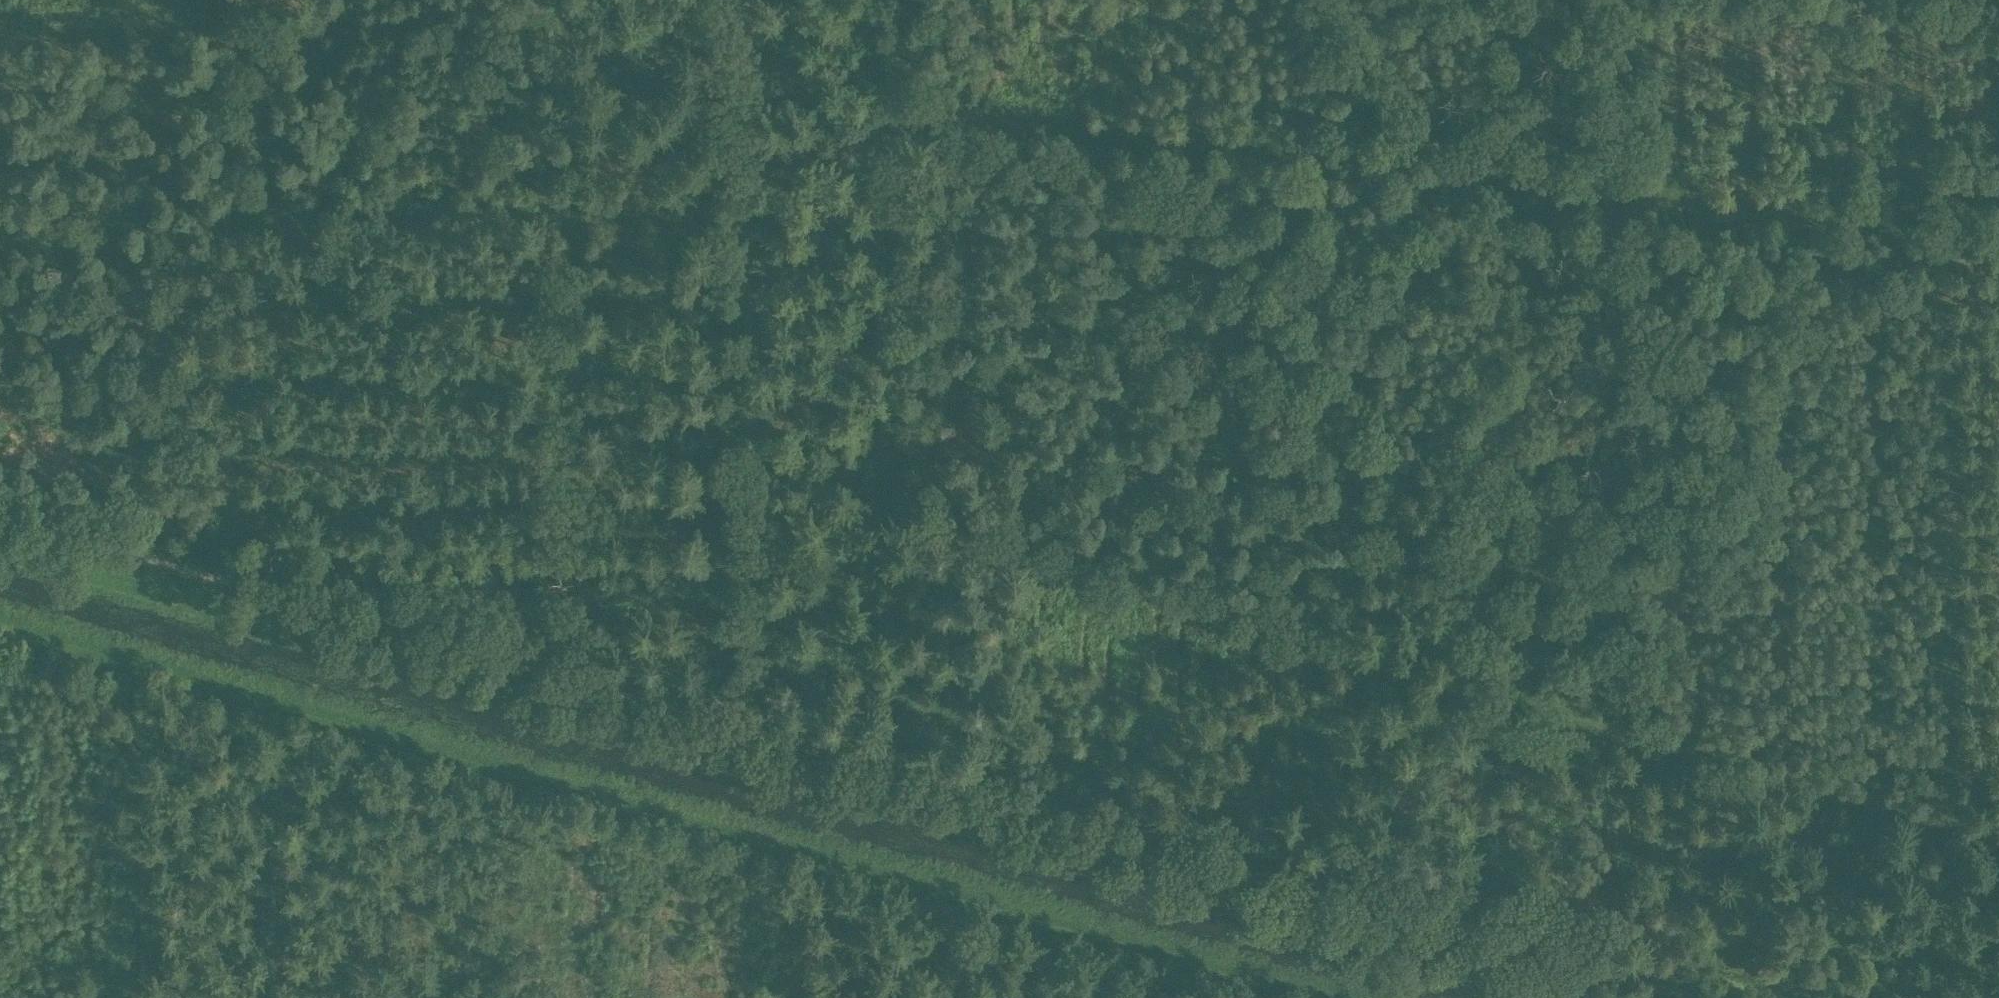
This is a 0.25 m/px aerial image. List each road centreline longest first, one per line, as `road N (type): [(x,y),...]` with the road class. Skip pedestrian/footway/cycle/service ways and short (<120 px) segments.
road 1 (track): [(571,675),(555,0)]
road 2 (track): [(233,579),(223,0)]

